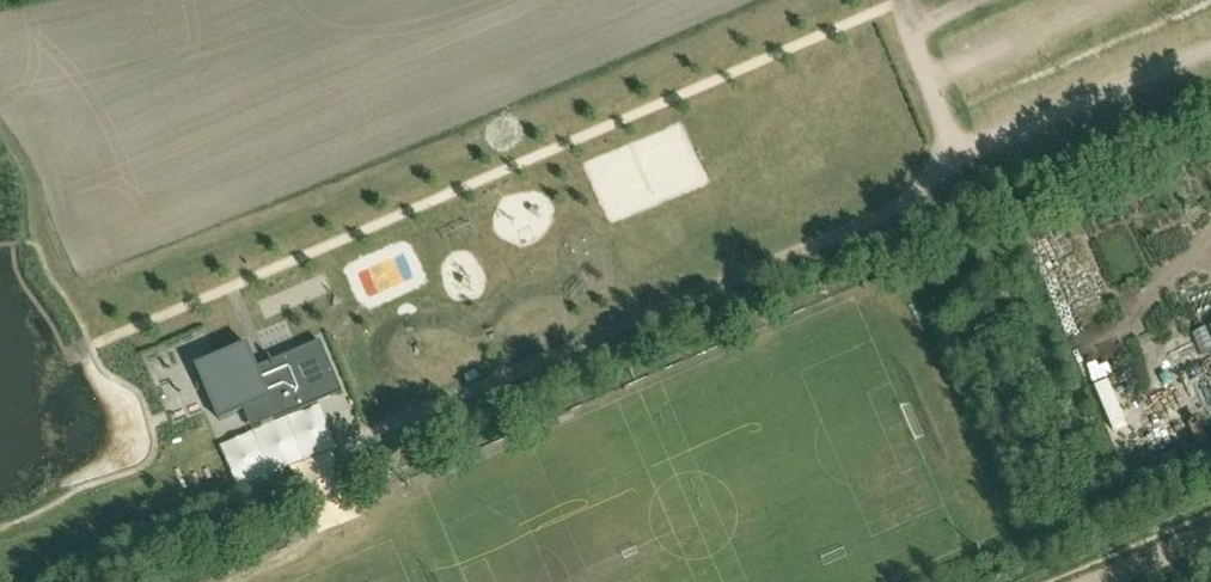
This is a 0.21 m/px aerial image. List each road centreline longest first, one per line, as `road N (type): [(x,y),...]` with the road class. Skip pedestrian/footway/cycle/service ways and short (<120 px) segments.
road 1 (track): [(351,520),(329,473),(332,454),(871,228),(944,186),(959,146),(900,25),(898,0)]
road 2 (track): [(93,345),(898,5)]
road 3 (track): [(1089,581),(1210,531)]

